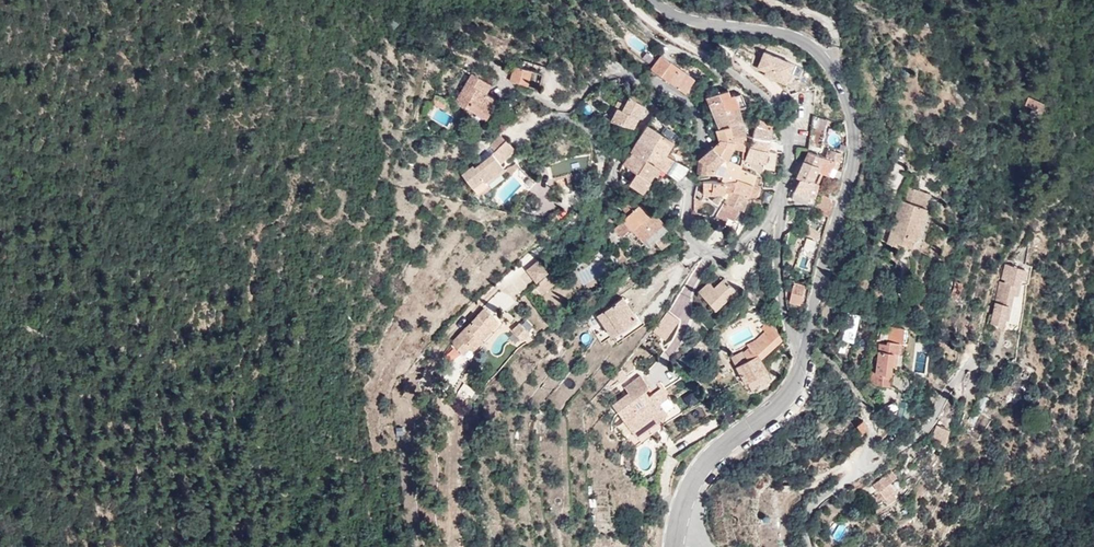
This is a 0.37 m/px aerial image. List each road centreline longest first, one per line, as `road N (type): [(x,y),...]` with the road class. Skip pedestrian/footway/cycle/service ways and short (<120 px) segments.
road 1 (tertiary): [(655,0),(688,20),(800,39),(839,83),(853,163),(803,361)]
road 2 (residential): [(803,361),(781,292),(777,247),(790,136),(784,112),(719,66)]
road 3 (tertiary): [(803,361),(788,395),(702,466),(674,546)]
road 4 (unclassified): [(815,546),(809,525),(818,495),(869,461),(872,418)]

